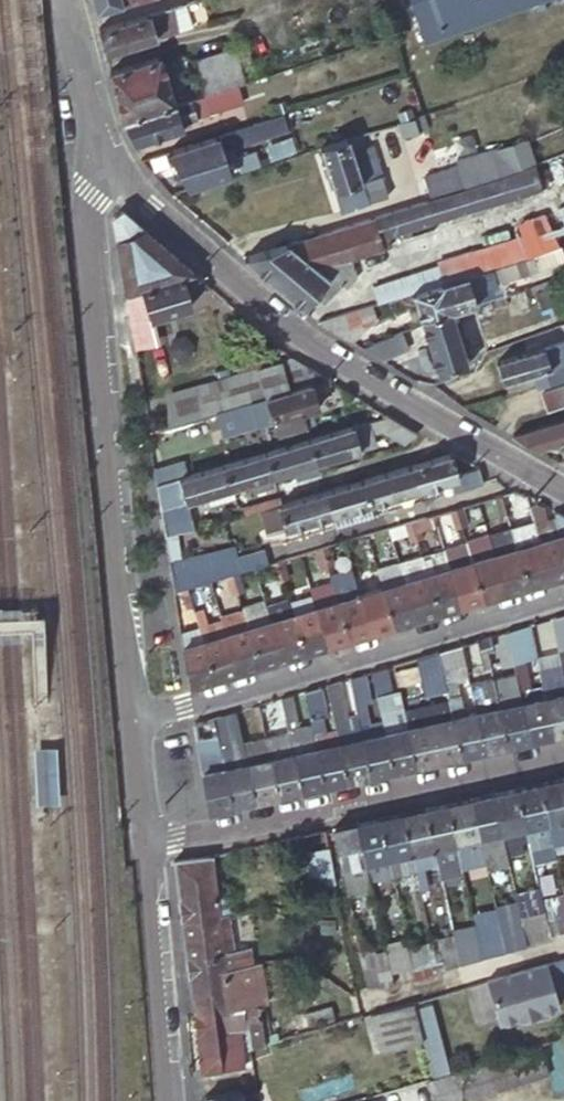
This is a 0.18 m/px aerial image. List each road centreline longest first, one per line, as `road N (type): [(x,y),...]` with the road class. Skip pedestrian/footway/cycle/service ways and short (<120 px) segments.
road 1 (residential): [(97,149),(335,363),(563,493)]
road 2 (residential): [(97,149),(75,229),(125,712)]
road 3 (residential): [(125,712),(563,592)]
road 4 (residential): [(138,841),(563,748)]
road 5 (residential): [(138,841),(165,1100)]
road 6 (unclassified): [(365,1000),(563,942)]
road 7 (residential): [(62,0),(97,149)]
road 8 (residential): [(125,712),(138,841)]

